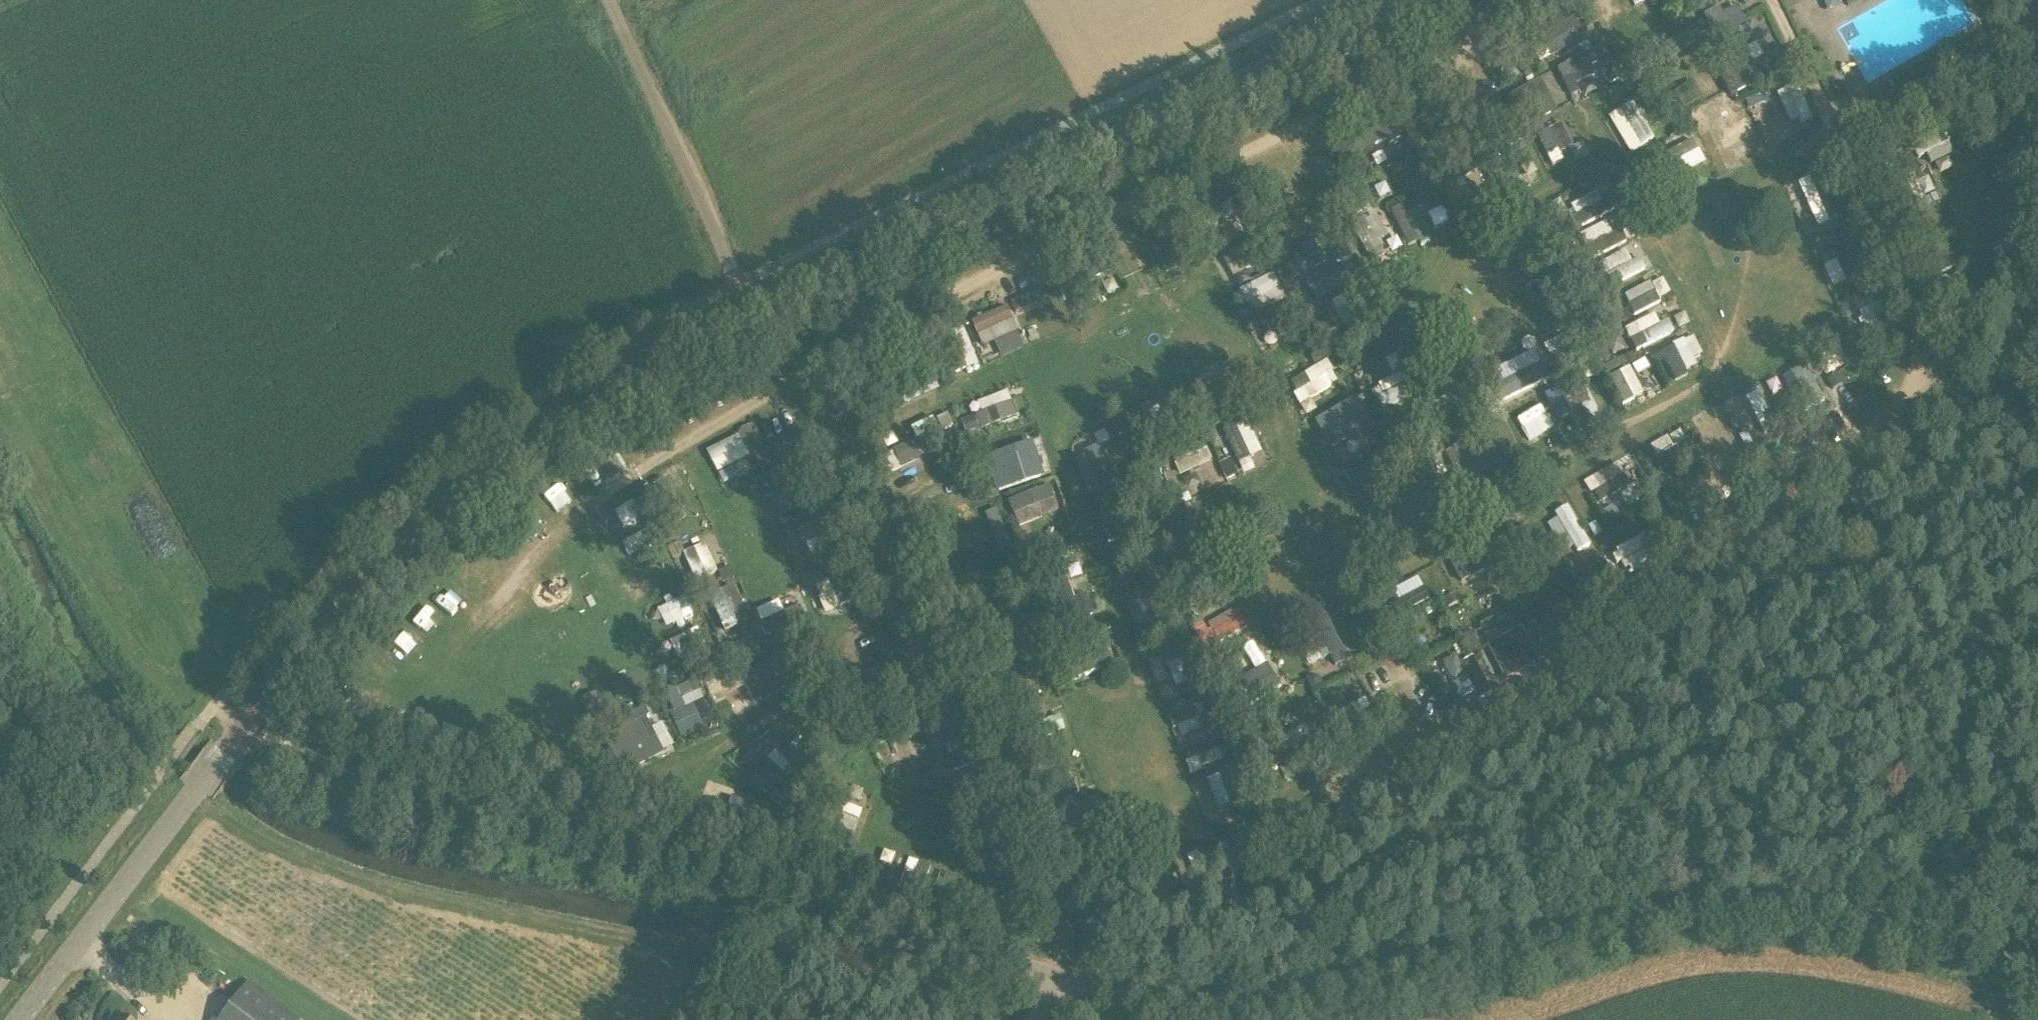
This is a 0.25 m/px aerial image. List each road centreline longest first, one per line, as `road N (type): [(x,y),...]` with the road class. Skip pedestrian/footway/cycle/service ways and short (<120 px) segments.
road 1 (unclassified): [(1055,986),(1280,986),(1667,904),(1760,892),(1830,896),(1952,927),(2037,961)]
road 2 (unclassified): [(1055,986),(791,886),(487,818),(244,720)]
road 3 (tertiary): [(758,315),(1388,0)]
road 4 (tertiary): [(244,720),(411,537),(596,404),(758,315)]
road 5 (tertiary): [(15,1019),(244,720)]
road 6 (unclassified): [(758,315),(614,0)]

